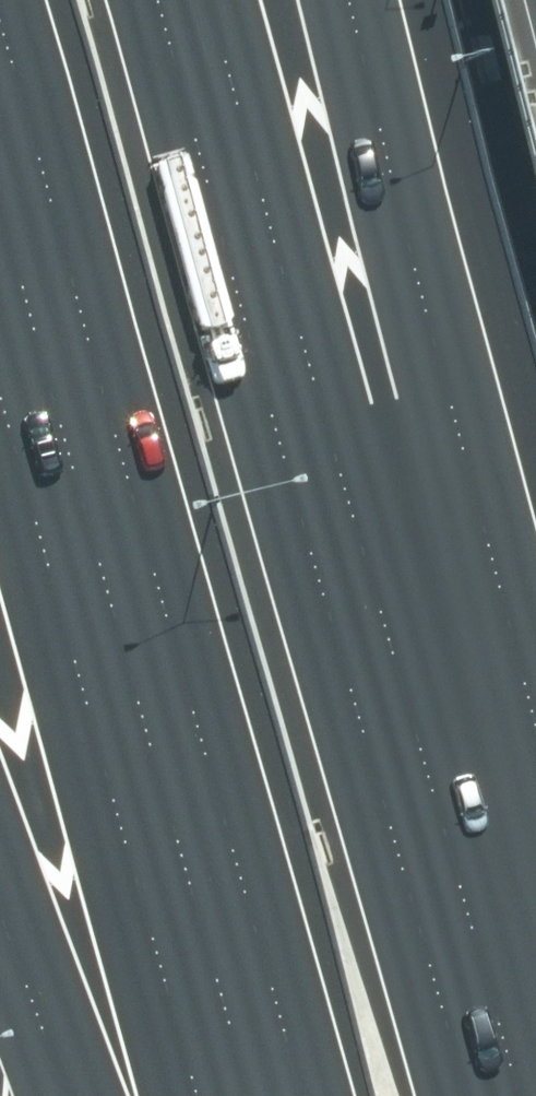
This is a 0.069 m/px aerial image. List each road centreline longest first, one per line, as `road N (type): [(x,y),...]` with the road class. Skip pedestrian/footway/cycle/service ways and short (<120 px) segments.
road 1 (motorway): [(206,0),(535,1045)]
road 2 (motorway): [(292,1095),(254,900),(0,43)]
road 3 (motorway): [(377,0),(475,385),(535,824)]
road 4 (motorway): [(87,1095),(0,859)]

